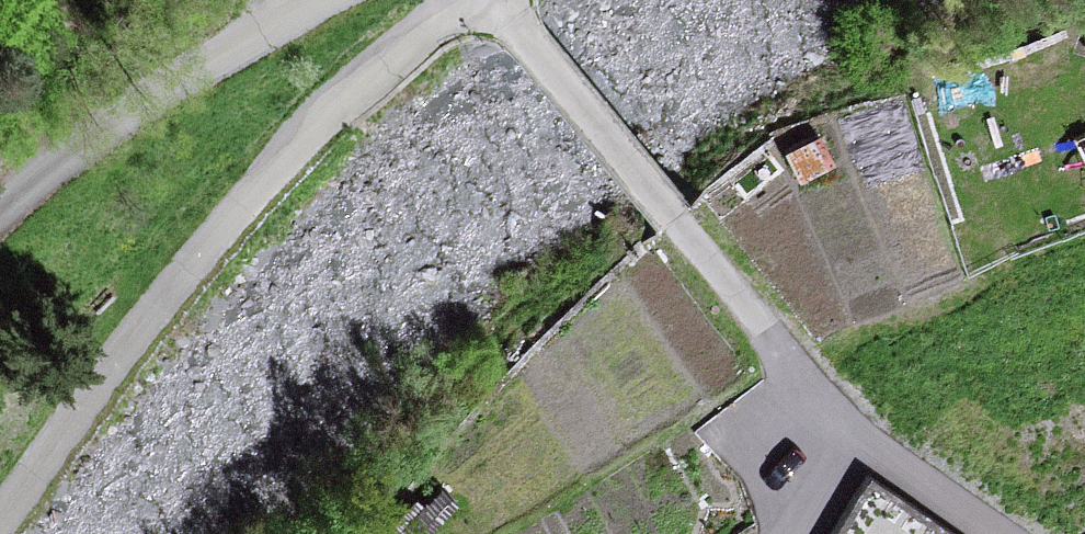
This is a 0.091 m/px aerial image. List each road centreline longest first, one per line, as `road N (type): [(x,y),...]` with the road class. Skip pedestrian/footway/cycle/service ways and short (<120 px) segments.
road 1 (unclassified): [(457,0),(233,220),(0,523)]
road 2 (unclassified): [(492,0),(672,218),(853,413)]
road 3 (unclassified): [(315,0),(128,111),(0,209)]
road 4 (unclassified): [(853,413),(1011,533)]
road 5 (residential): [(853,413),(782,533)]

